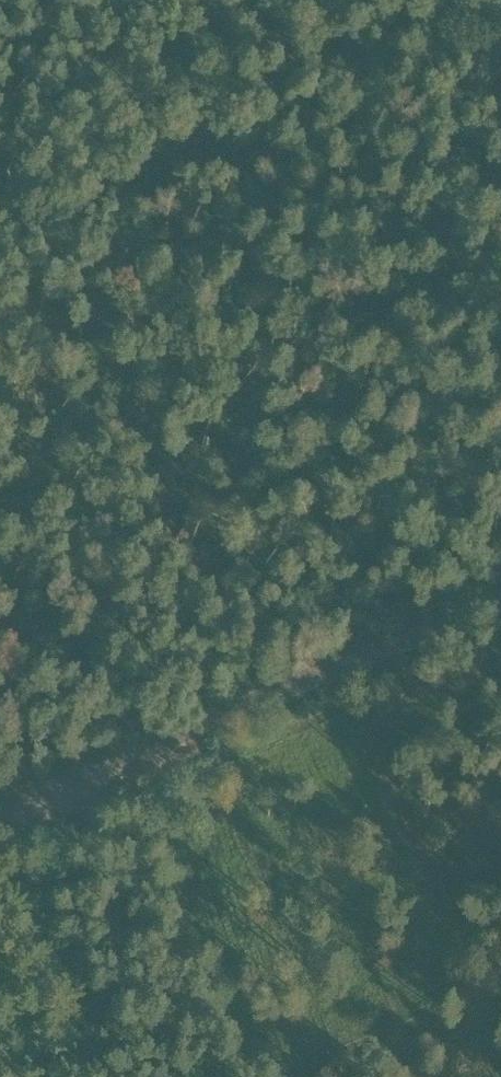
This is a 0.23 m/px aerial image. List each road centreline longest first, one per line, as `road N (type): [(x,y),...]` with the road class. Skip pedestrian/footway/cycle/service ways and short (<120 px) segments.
road 1 (unclassified): [(0,813),(500,605)]

